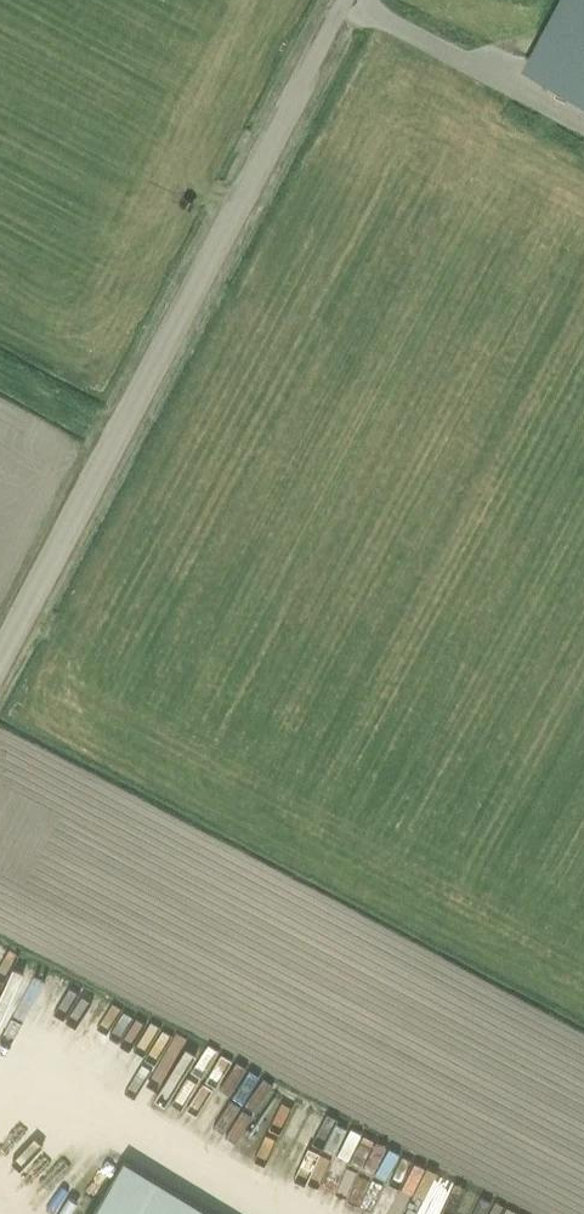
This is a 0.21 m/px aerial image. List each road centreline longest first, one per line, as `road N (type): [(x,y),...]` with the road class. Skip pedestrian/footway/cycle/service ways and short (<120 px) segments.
road 1 (unclassified): [(0,662),(346,0)]
road 2 (track): [(120,433),(0,369)]

